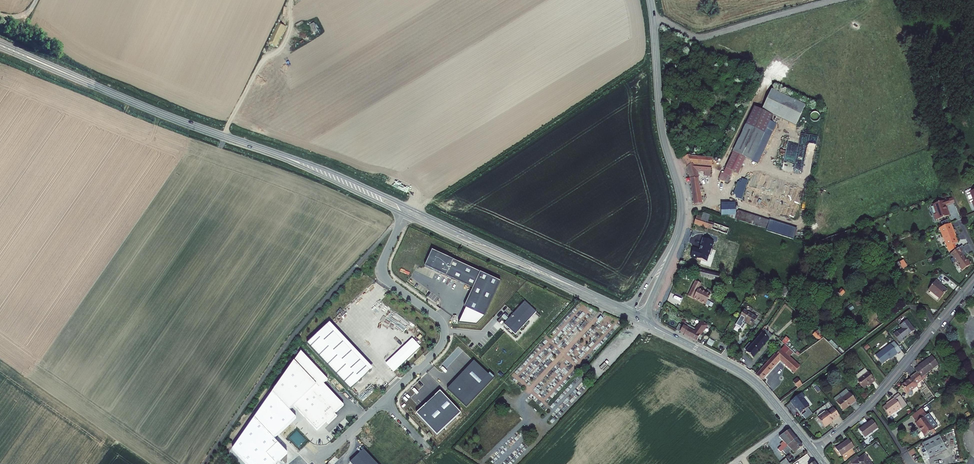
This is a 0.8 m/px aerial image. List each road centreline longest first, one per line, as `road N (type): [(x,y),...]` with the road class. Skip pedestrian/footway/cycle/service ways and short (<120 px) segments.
road 1 (tertiary): [(277,154),(0,45)]
road 2 (tertiary): [(629,310),(407,207)]
road 3 (tertiary): [(404,215),(625,317)]
road 4 (tertiary): [(676,237),(682,204),(661,128),(650,0)]
road 5 (unclassified): [(404,215),(382,274),(439,320),(444,338),(385,400)]
road 6 (track): [(855,0),(697,36),(653,17)]
road 7 (track): [(777,406),(910,305),(928,308),(936,326)]
road 8 (tertiary): [(813,451),(754,381),(672,336)]
road 9 (residential): [(973,280),(870,404)]
road 10 (tertiary): [(277,154),(404,215)]
road 11 (tertiary): [(407,207),(277,154)]

